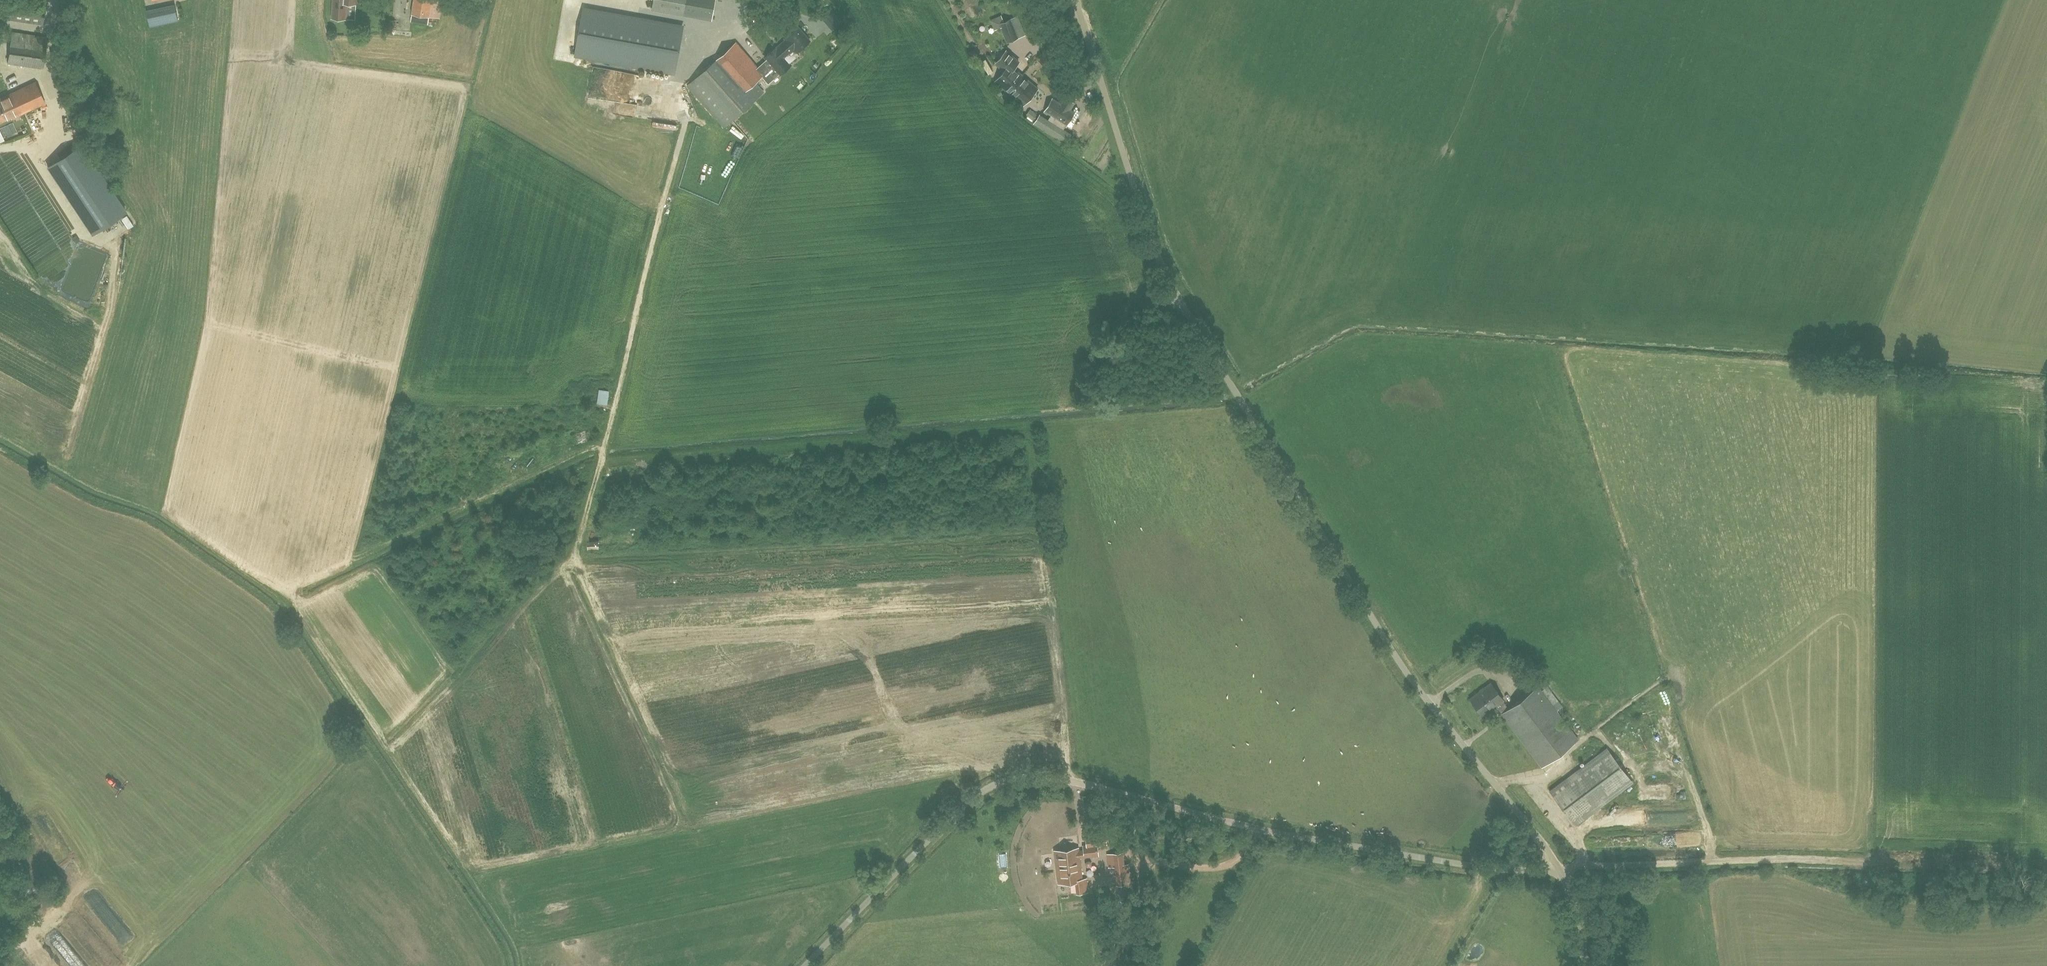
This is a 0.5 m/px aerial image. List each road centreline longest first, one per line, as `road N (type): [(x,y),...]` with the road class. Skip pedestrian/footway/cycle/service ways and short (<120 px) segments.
road 1 (unclassified): [(1565,869),(1416,689),(1160,256),(1076,0)]
road 2 (unclassified): [(807,965),(967,804),(1010,778),(1115,789),(1305,843),(1509,872),(1565,869)]

